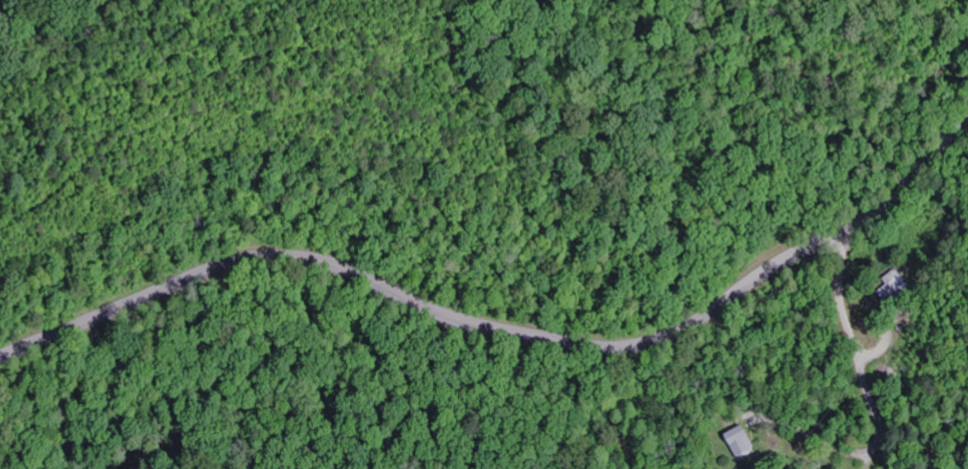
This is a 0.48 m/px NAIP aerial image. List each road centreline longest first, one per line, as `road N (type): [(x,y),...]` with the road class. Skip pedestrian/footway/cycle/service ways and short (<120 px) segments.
road 1 (secondary): [(967,124),(869,214),(650,339),(595,344),(501,328),(340,269),(273,259),(209,272),(0,357)]
road 2 (residential): [(782,421),(863,455),(879,445),(842,298),(844,229)]

